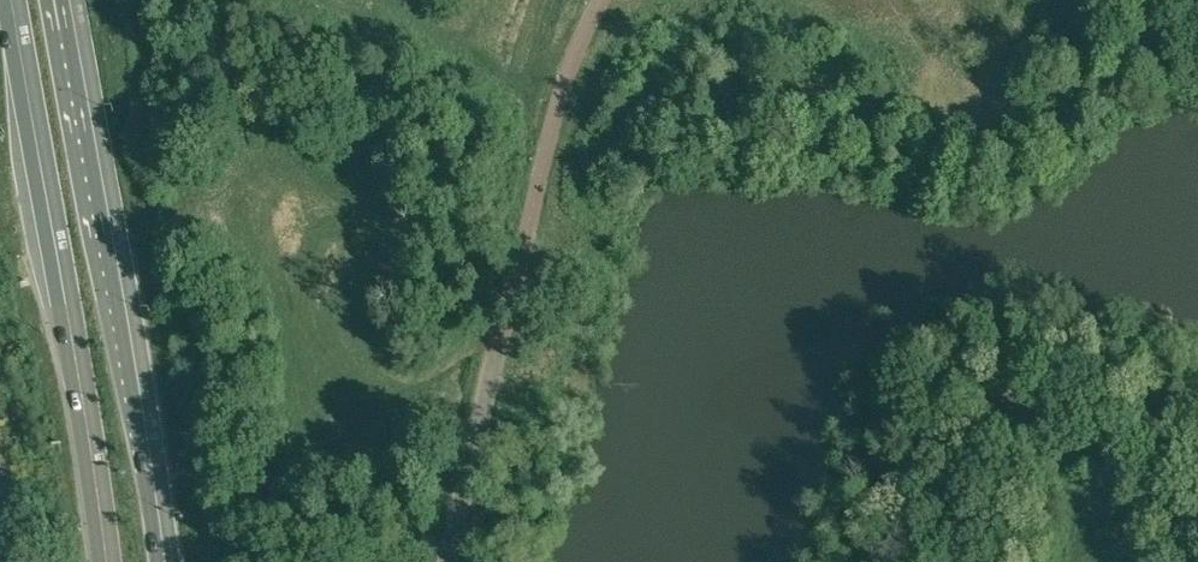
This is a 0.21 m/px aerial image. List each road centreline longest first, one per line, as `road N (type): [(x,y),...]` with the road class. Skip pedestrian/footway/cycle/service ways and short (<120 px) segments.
road 1 (secondary): [(158,561),(62,0)]
road 2 (secondary): [(3,0),(98,561)]

